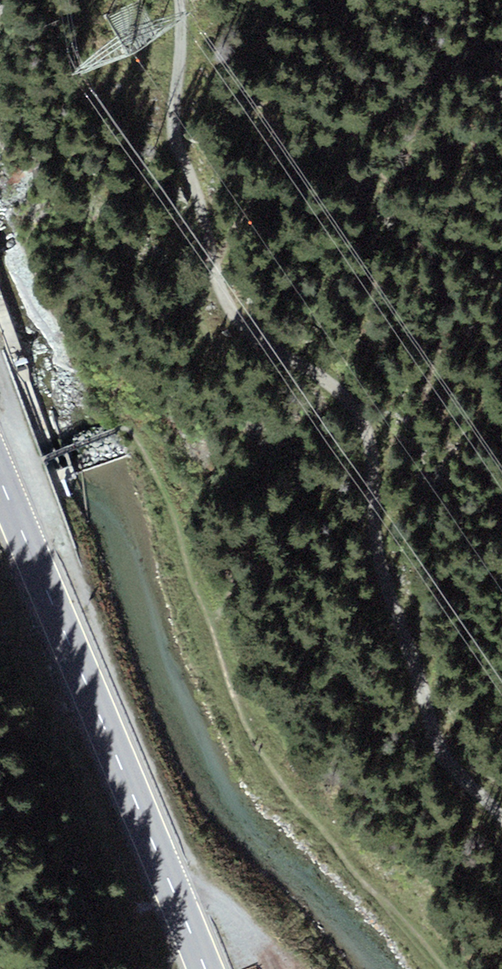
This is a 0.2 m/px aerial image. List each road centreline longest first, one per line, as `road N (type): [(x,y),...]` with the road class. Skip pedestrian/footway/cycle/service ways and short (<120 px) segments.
road 1 (track): [(176,0),(172,114),(218,291),(269,353),(331,383),(360,419),(378,551),(438,748),(501,817)]
road 2 (track): [(0,346),(36,457),(124,418),(152,451),(251,745),(435,968)]
road 3 (primary): [(202,968),(0,476)]
road 4 (track): [(177,148),(237,120),(262,79),(354,58)]
road 5 (track): [(354,58),(501,24)]

